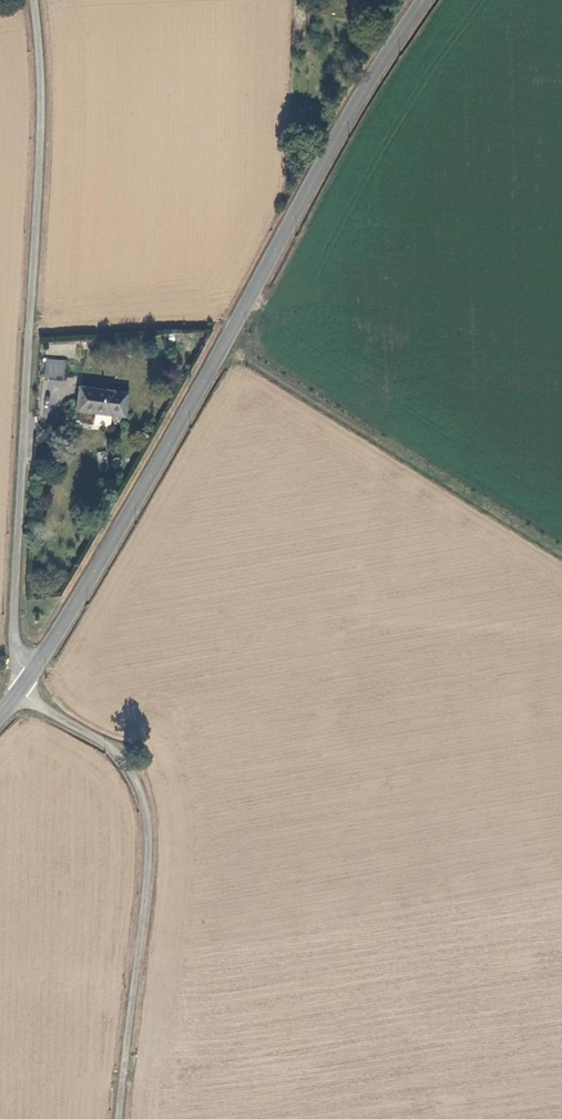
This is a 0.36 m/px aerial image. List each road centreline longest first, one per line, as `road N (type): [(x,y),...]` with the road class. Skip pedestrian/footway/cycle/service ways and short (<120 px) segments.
road 1 (tertiary): [(31,675),(163,455),(356,102),(423,0)]
road 2 (unclassified): [(35,0),(42,106),(13,638),(31,675)]
road 3 (unclassified): [(19,692),(122,758),(145,809),(142,926),(119,1118)]

